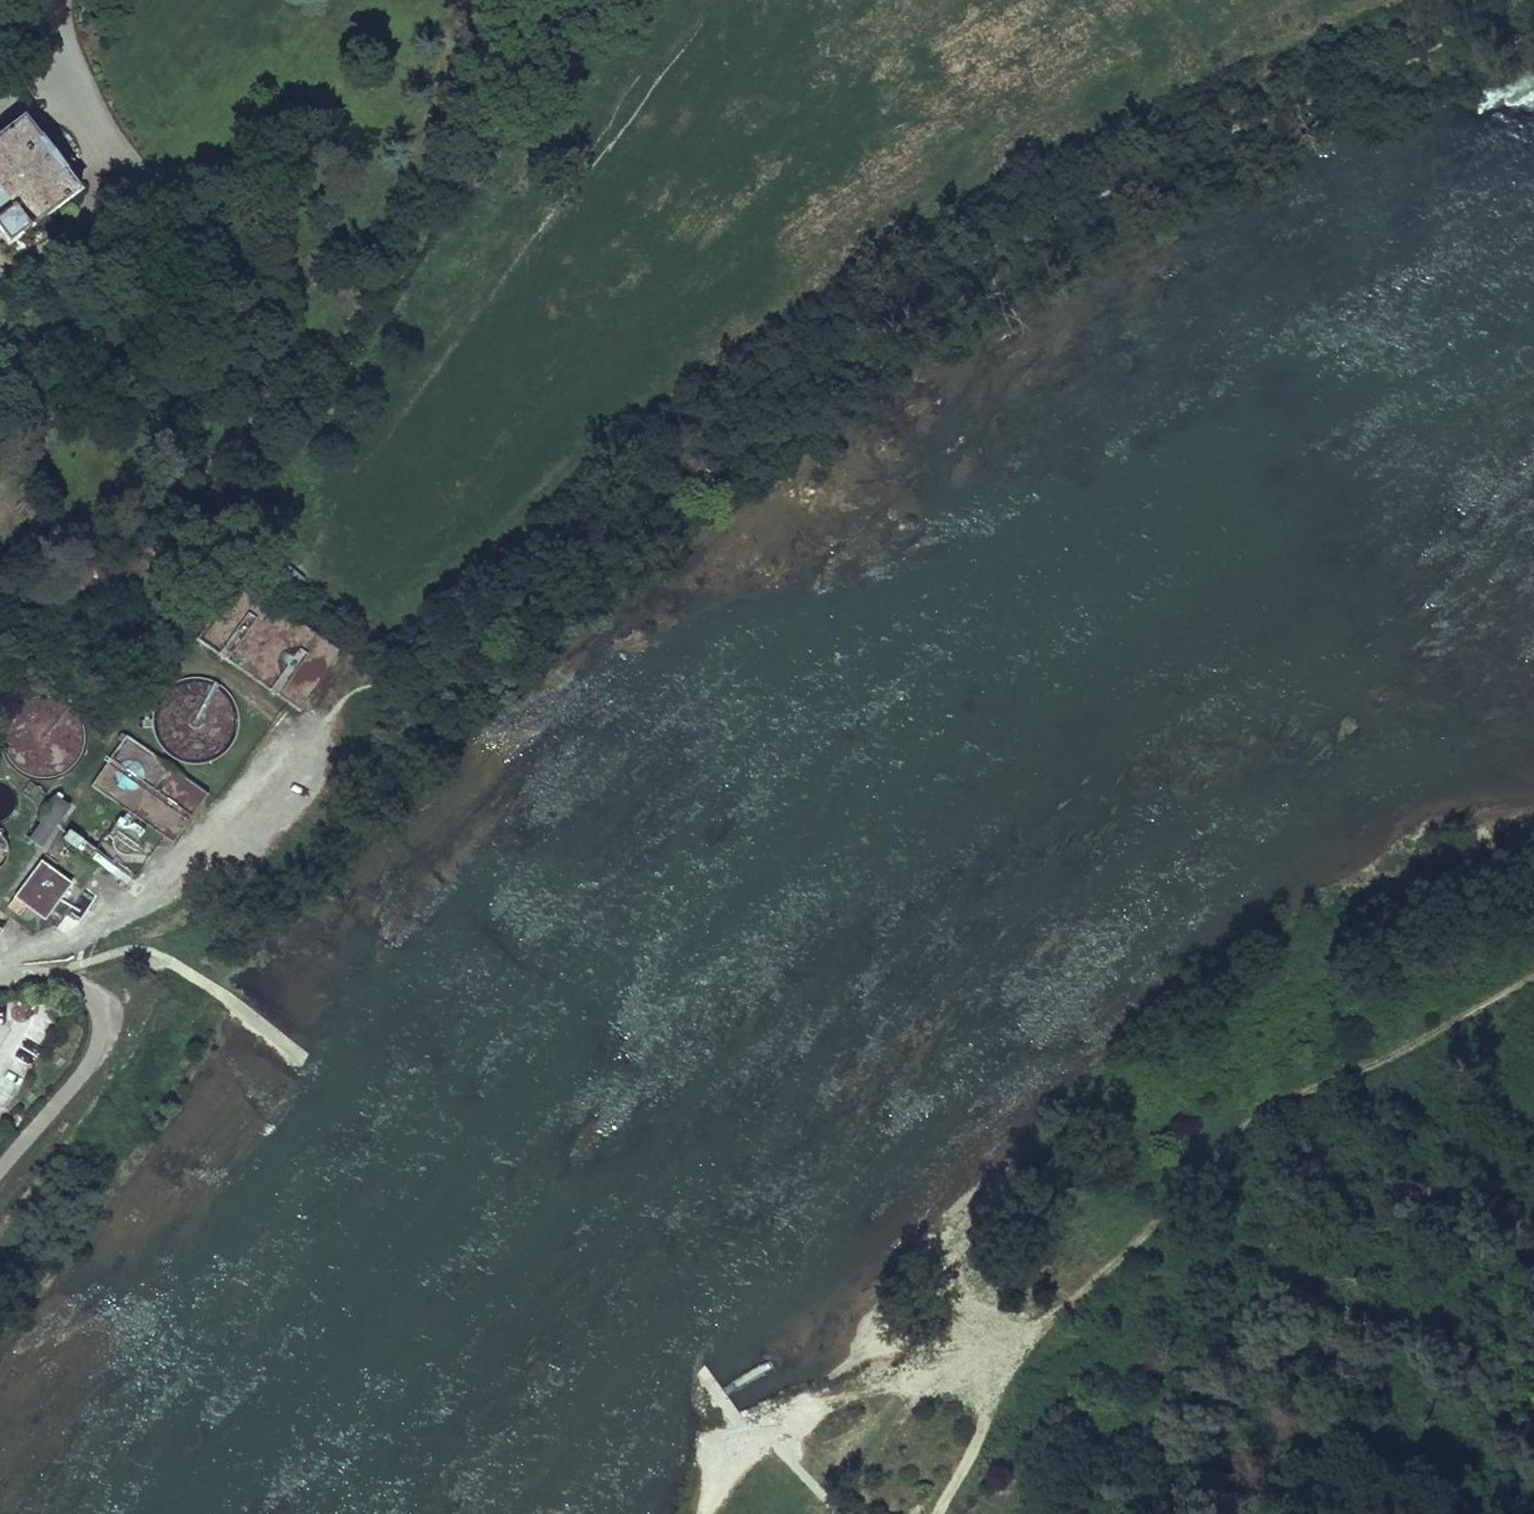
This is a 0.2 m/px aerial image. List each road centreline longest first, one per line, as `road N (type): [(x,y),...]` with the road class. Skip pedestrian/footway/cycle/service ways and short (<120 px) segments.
road 1 (track): [(844,1513),(744,1427),(700,1371)]

